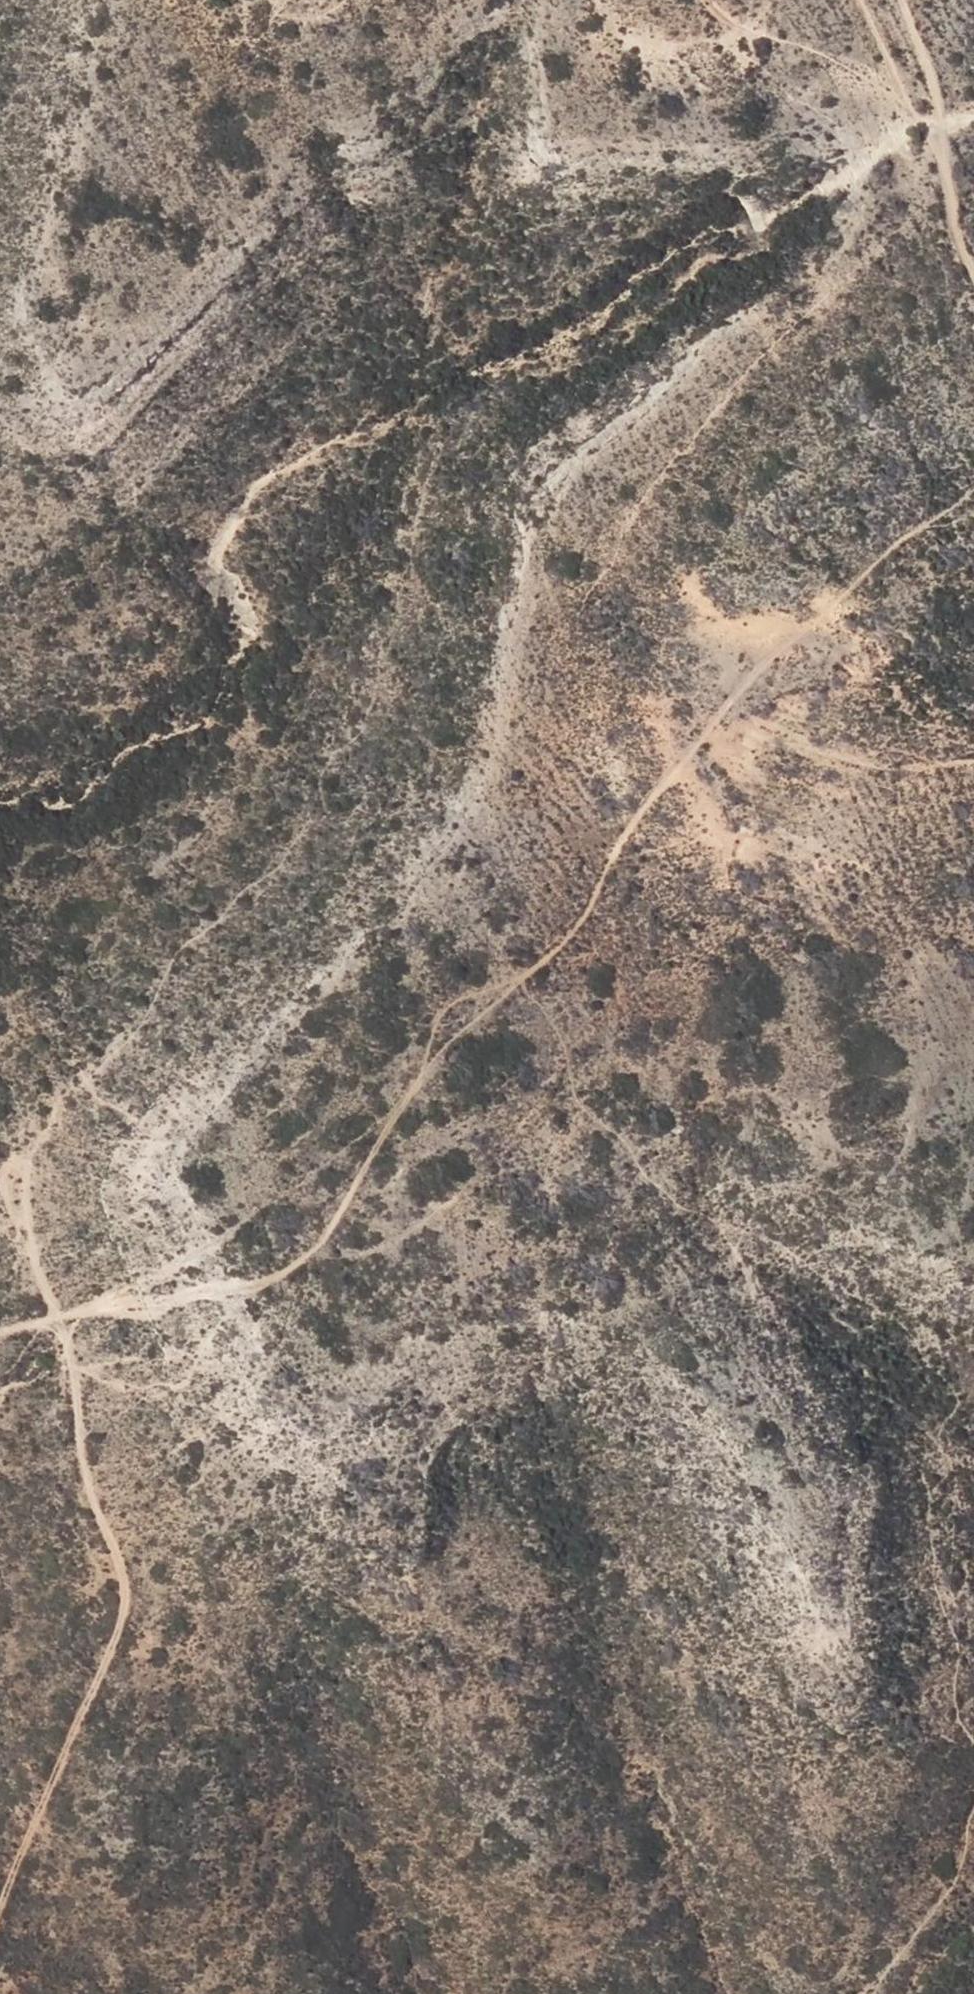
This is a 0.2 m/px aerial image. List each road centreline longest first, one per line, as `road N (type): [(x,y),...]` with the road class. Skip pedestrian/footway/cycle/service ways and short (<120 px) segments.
road 1 (track): [(973,486),(838,598),(662,780),(626,831),(579,929),(527,988),(414,1081),(299,1270),(271,1285),(66,1317),(0,1337)]
road 2 (track): [(973,262),(942,188),(941,89),(913,0)]

